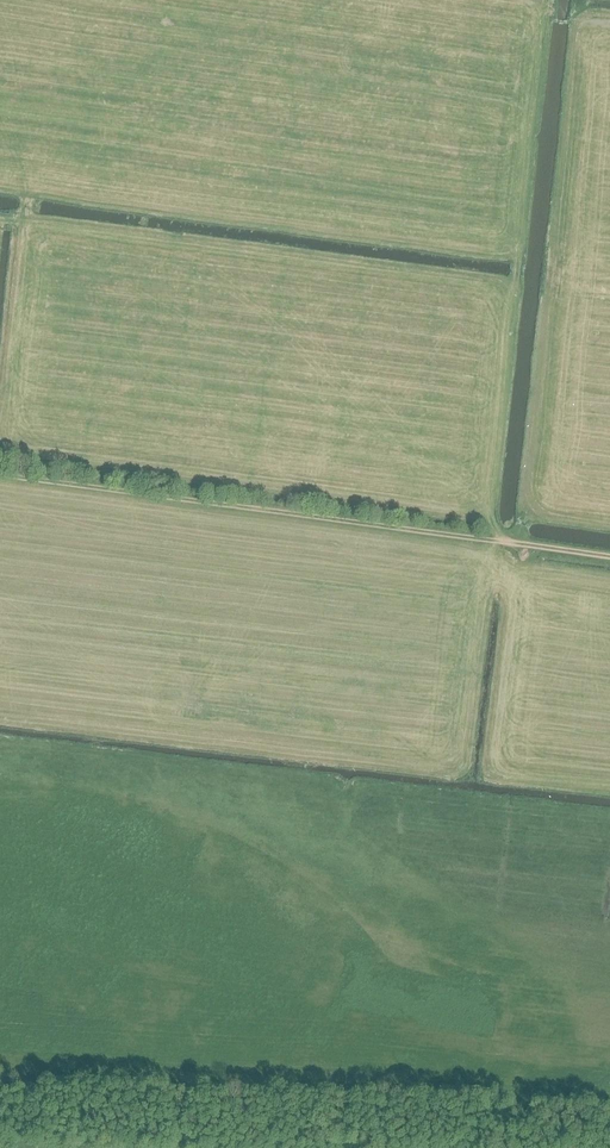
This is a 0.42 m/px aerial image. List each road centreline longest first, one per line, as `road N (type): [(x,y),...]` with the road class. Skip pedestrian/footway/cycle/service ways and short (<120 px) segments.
road 1 (track): [(609,557),(0,475)]

